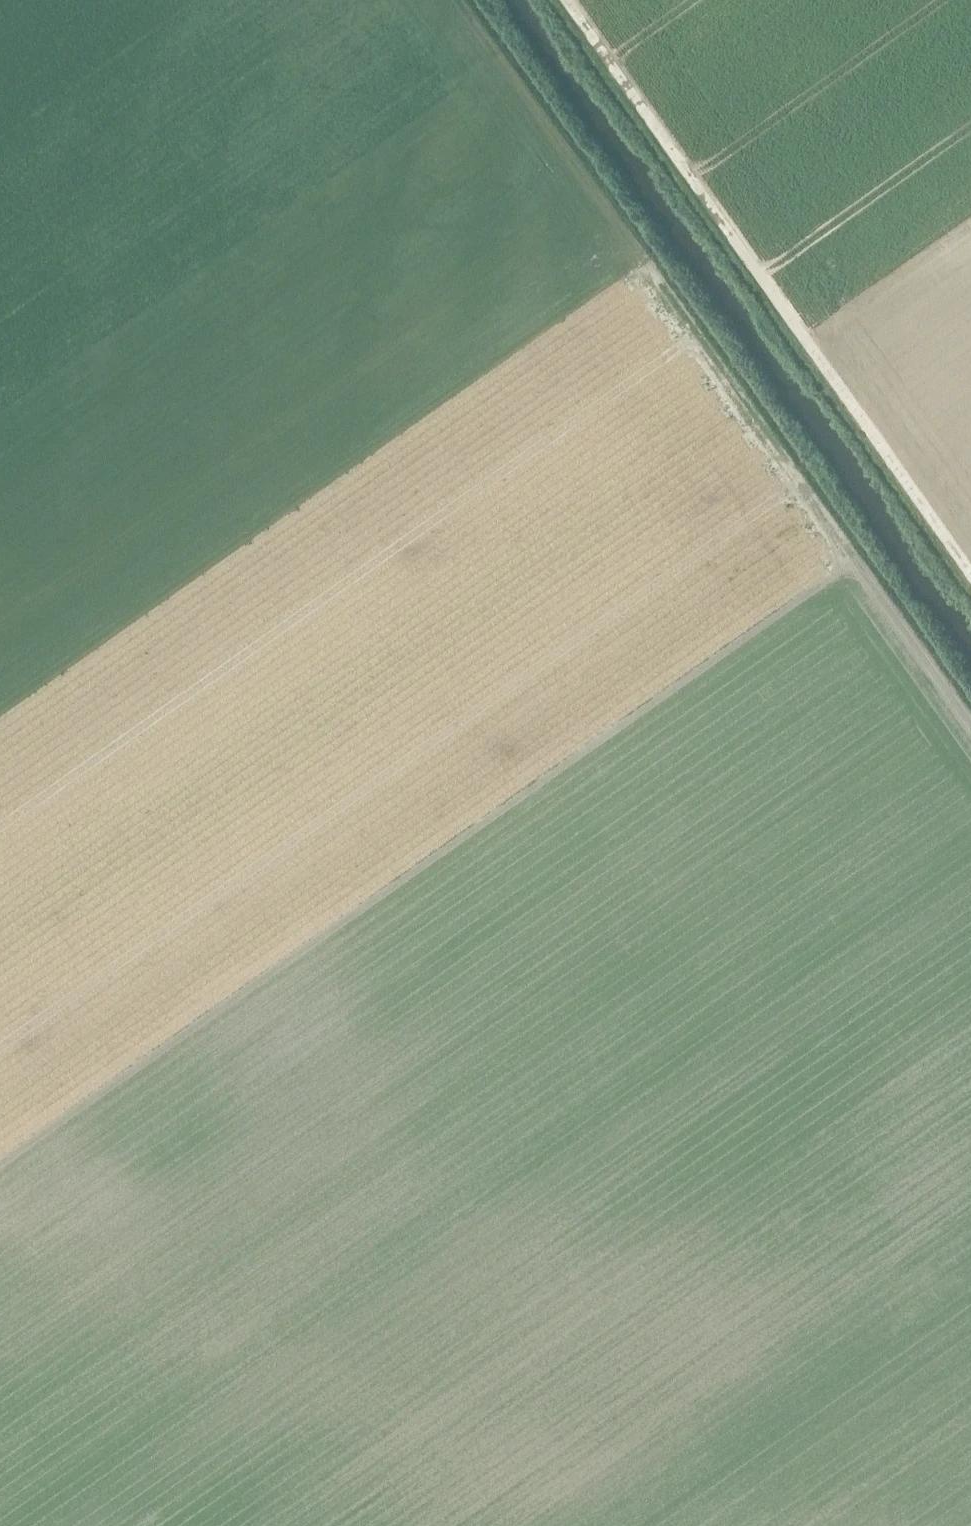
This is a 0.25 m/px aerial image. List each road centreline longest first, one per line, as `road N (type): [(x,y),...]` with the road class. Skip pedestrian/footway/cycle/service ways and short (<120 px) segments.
road 1 (track): [(566,0),(970,574)]

